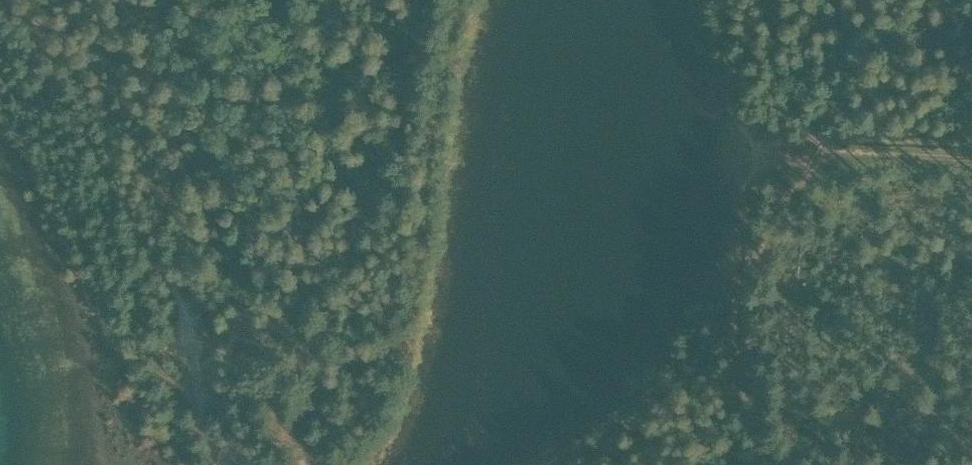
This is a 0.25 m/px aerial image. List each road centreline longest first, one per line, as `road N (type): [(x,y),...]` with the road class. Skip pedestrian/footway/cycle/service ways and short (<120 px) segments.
road 1 (track): [(824,147),(971,156)]

